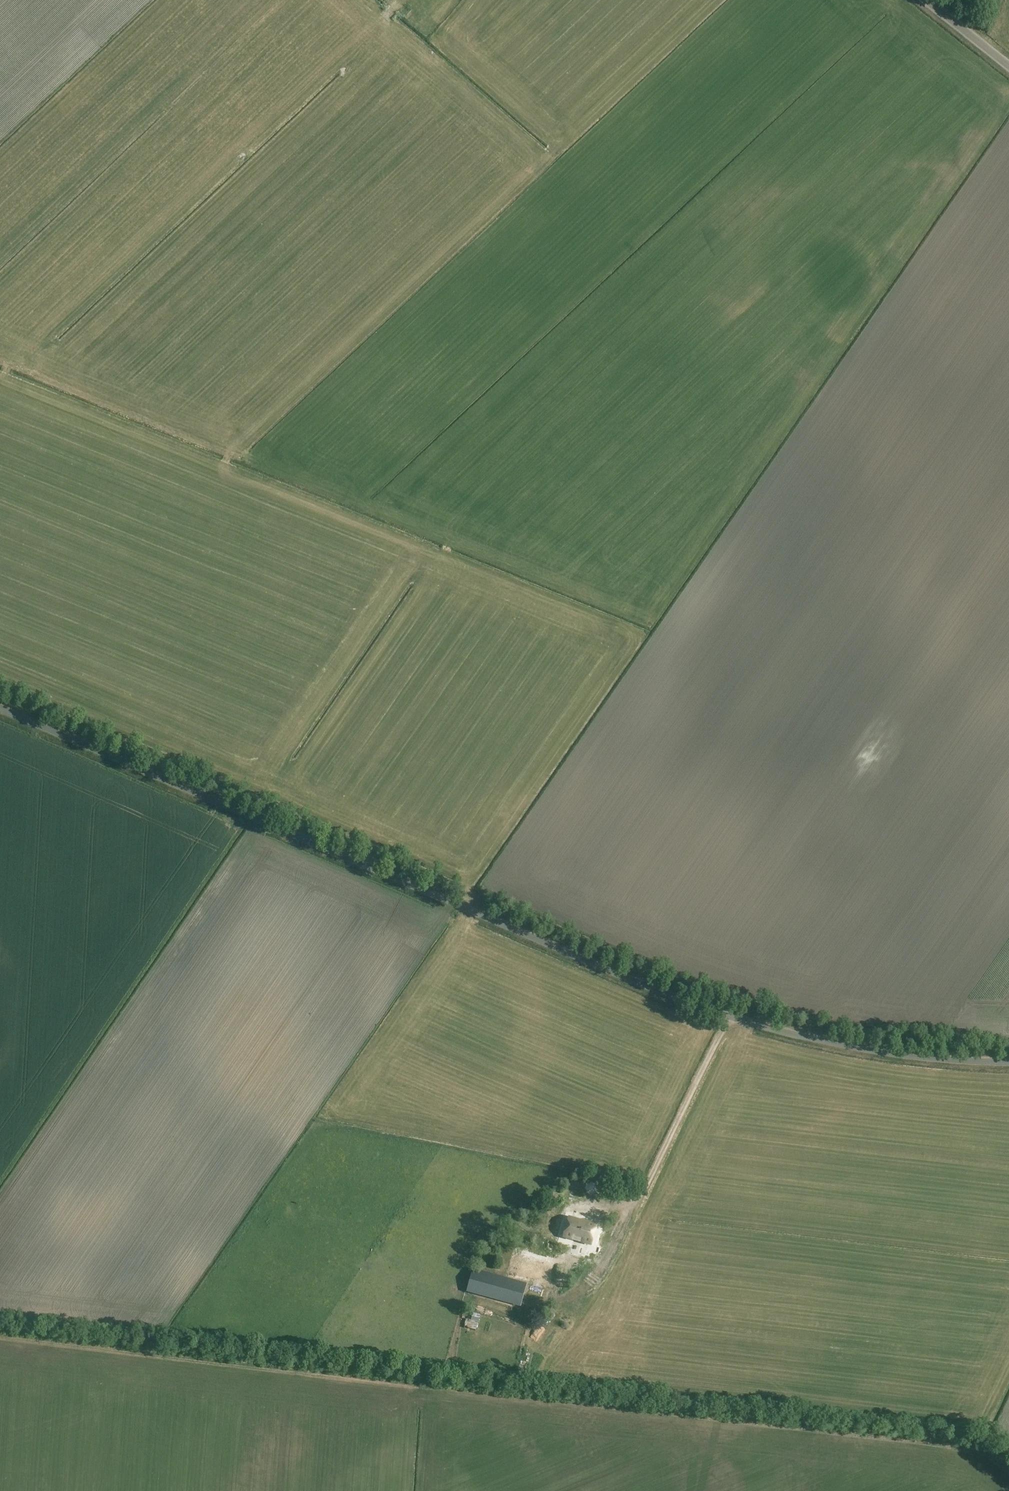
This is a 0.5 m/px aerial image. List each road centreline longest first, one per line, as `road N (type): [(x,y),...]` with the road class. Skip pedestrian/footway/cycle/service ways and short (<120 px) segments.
road 1 (unclassified): [(1008,1062),(881,1052),(730,1016),(0,708)]
road 2 (track): [(730,1016),(630,1208)]

